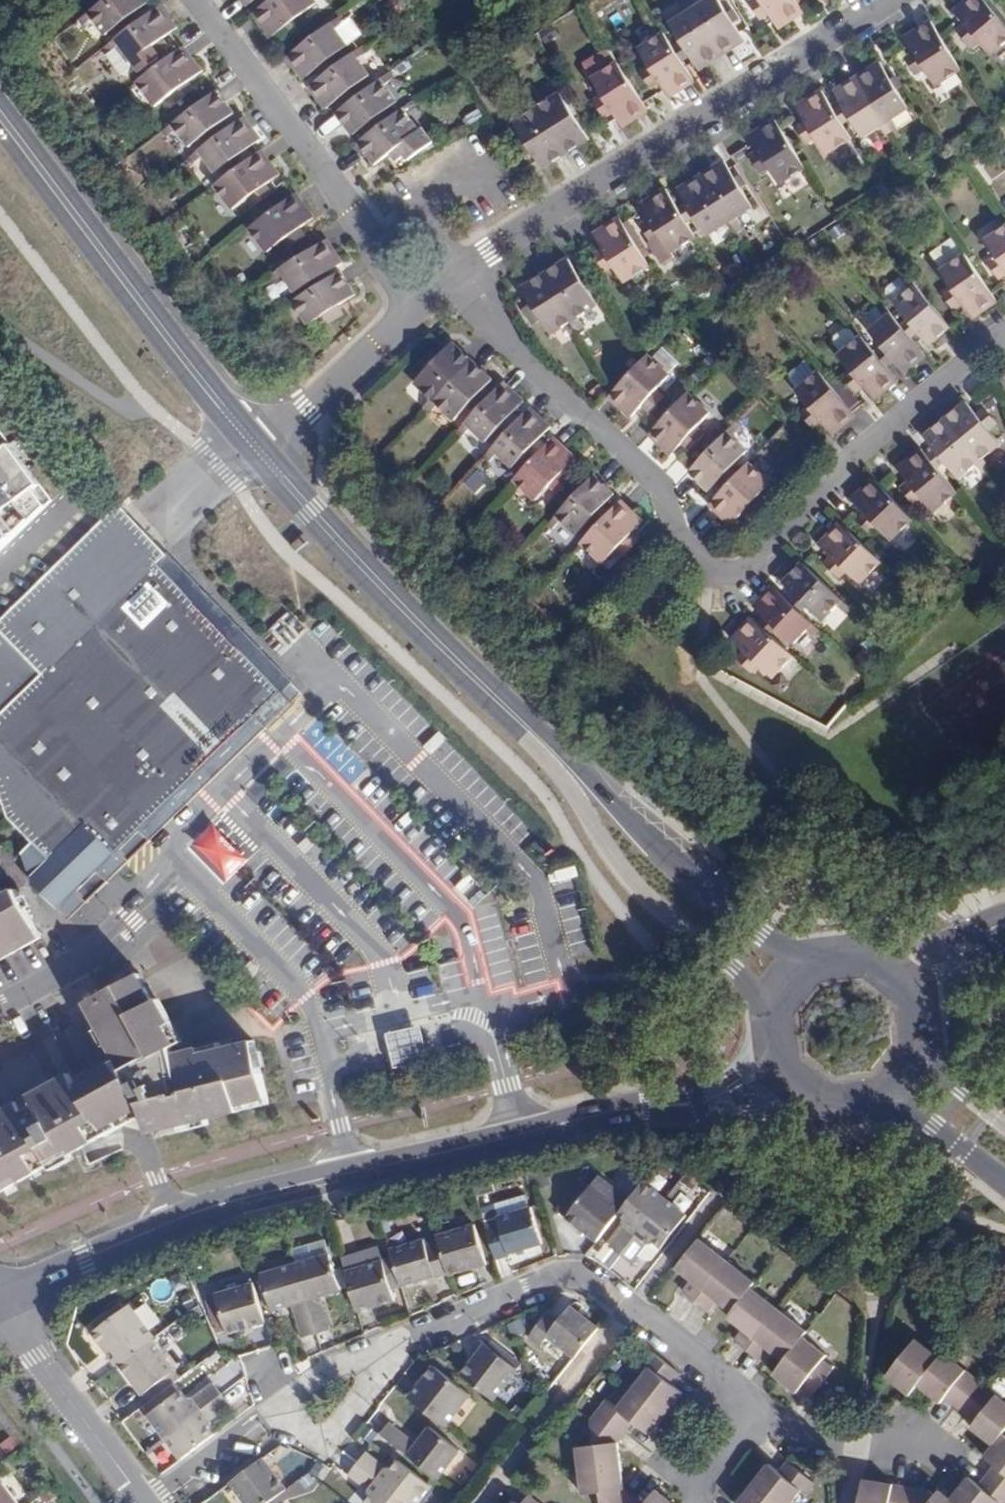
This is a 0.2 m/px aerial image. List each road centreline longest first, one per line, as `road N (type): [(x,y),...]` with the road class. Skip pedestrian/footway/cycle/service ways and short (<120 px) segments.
road 1 (residential): [(460,275),(513,348),(662,489),(678,543),(715,571),(746,569),(861,445),(1004,333)]
road 2 (tertiary): [(660,1116),(622,1114),(259,1197),(0,1296)]
road 3 (residential): [(460,275),(891,0)]
road 4 (secondary): [(0,116),(260,454)]
road 5 (secondary): [(260,454),(534,732)]
road 6 (residential): [(194,0),(416,311)]
road 7 (secondary): [(534,732),(619,869),(744,979),(761,1019)]
road 8 (secondary): [(810,957),(768,942),(722,908),(534,732)]
road 9 (residential): [(380,1349),(564,1273),(587,1277),(629,1311)]
road 10 (residential): [(480,1502),(629,1311)]
road 11 (residential): [(145,1502),(0,1309)]
road 12 (residential): [(260,454),(416,311)]
road 13 (residential): [(757,1410),(826,1441),(932,1445)]
road 14 (residential): [(272,1404),(323,1435),(381,1374),(380,1349)]
road 15 (residential): [(629,1311),(757,1410)]
road 16 (residential): [(147,1502),(272,1404)]
road 17 (tertiary): [(660,1116),(816,1106)]
road 18 (secondary): [(883,1097),(1004,1180)]
road 19 (residential): [(1004,913),(927,946),(871,957)]
road 20 (residential): [(272,1404),(380,1349)]
road 21 (tertiary): [(764,1055),(660,1116)]

